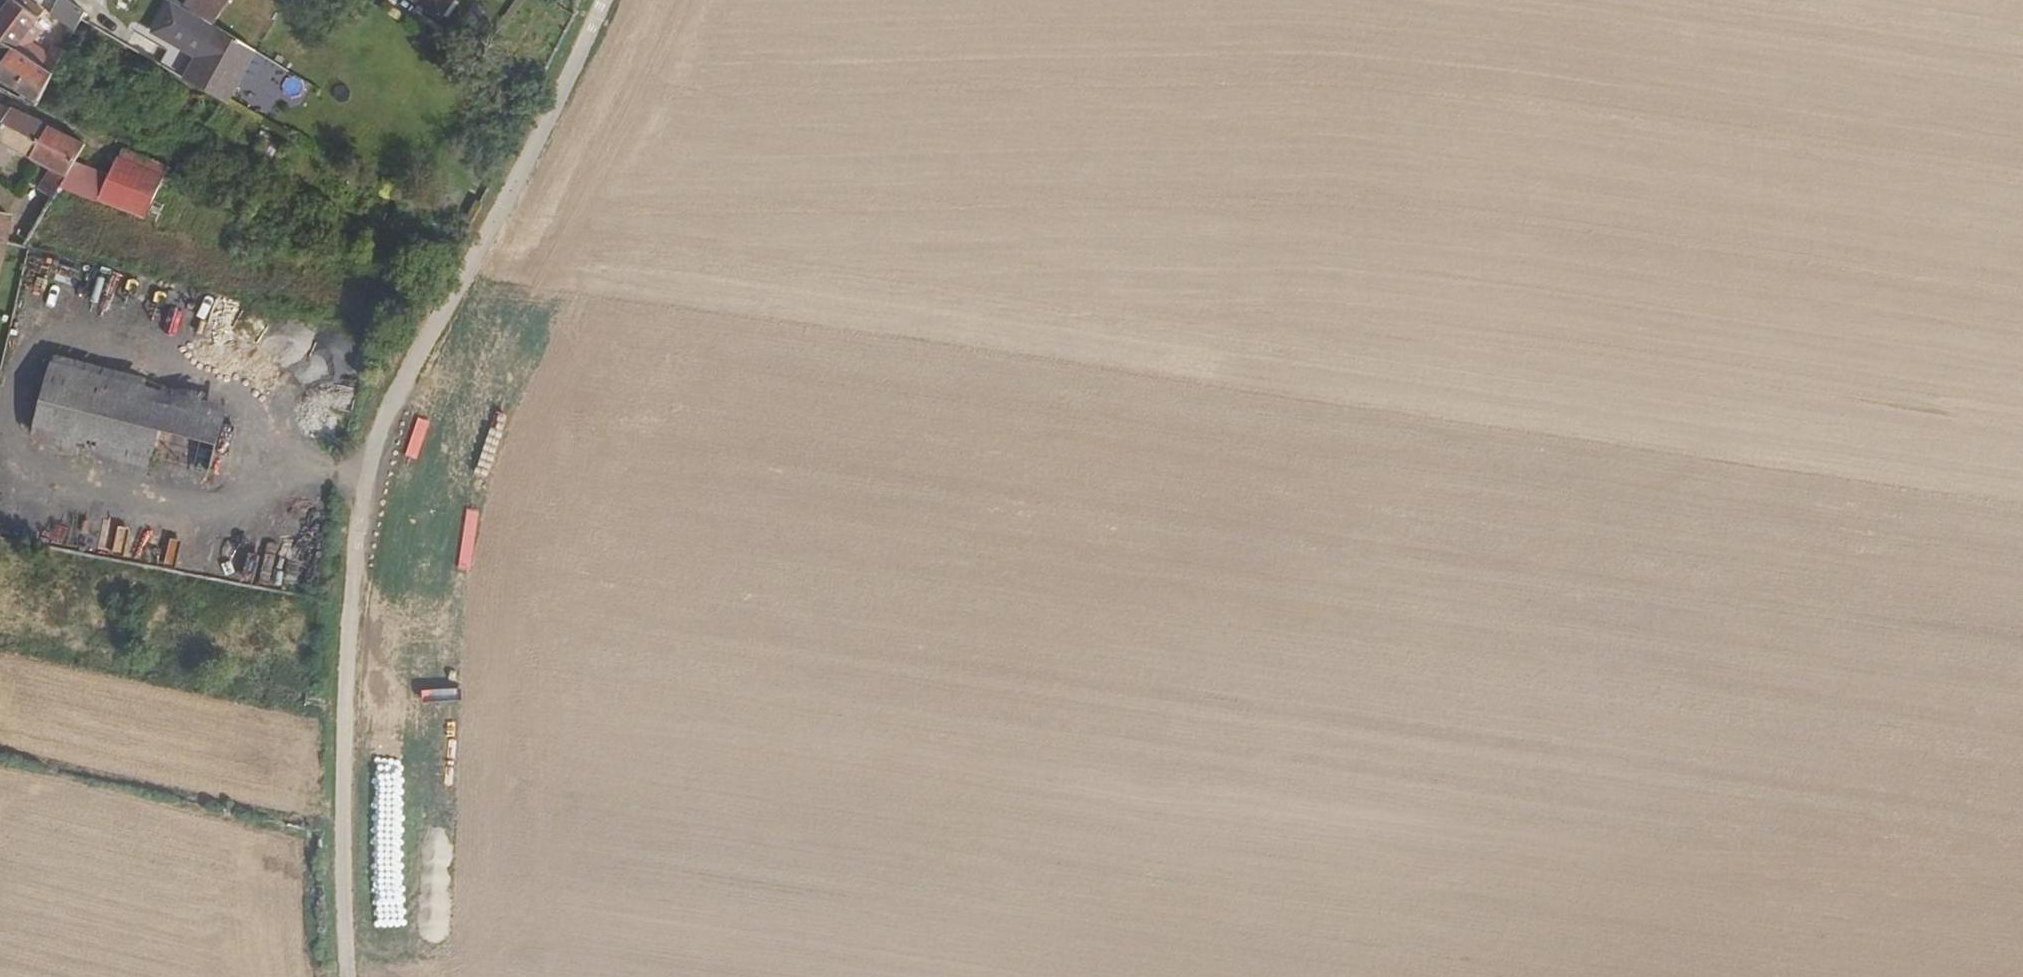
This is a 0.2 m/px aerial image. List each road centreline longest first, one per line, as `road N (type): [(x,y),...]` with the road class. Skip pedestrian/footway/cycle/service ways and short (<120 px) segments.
road 1 (residential): [(347,976),(345,676),(374,467),(386,422),(533,156),(604,0)]

